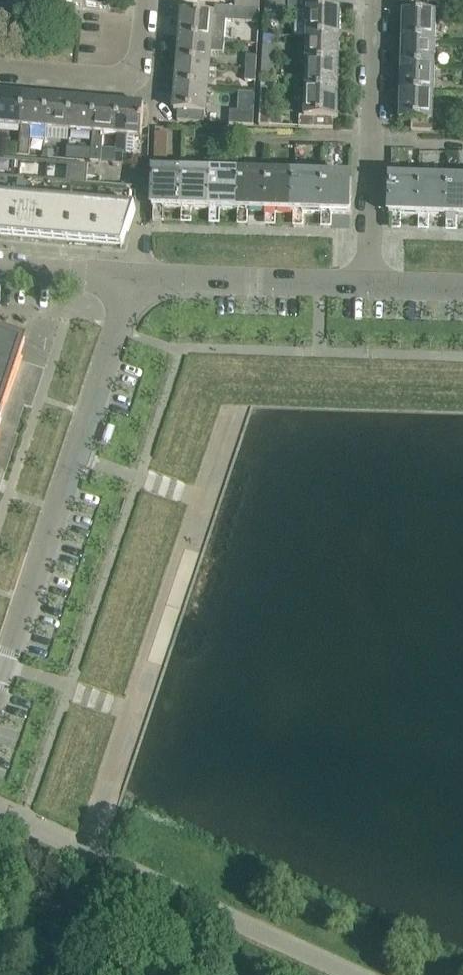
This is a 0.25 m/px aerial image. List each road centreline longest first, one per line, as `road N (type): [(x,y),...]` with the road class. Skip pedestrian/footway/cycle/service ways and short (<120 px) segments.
road 1 (residential): [(0,677),(134,278)]
road 2 (residential): [(369,284),(378,0)]
road 3 (residential): [(134,278),(369,284)]
road 4 (residential): [(149,0),(133,76),(0,68)]
road 5 (residential): [(134,278),(0,269)]

